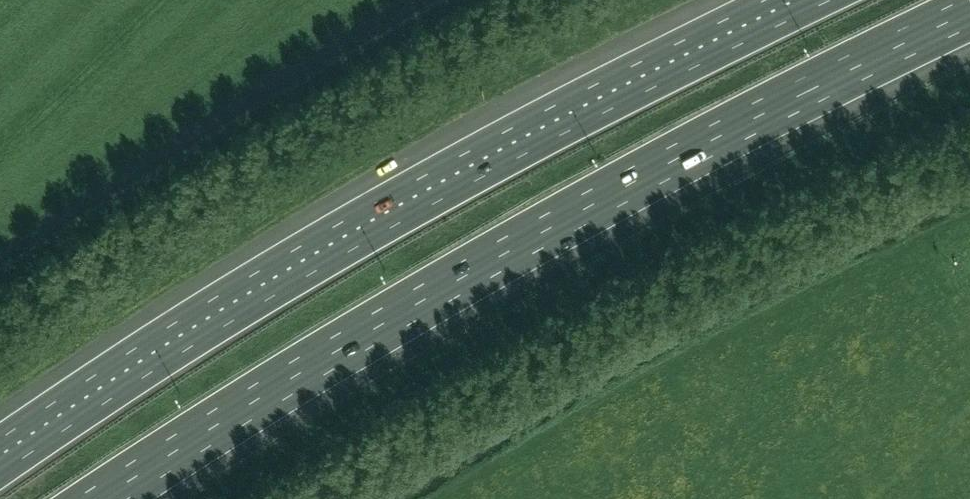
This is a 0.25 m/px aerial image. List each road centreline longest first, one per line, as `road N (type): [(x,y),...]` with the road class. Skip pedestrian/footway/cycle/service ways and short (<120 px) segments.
road 1 (motorway): [(104,498),(500,252),(969,11)]
road 2 (motorway): [(803,0),(460,172),(149,356),(0,459)]

